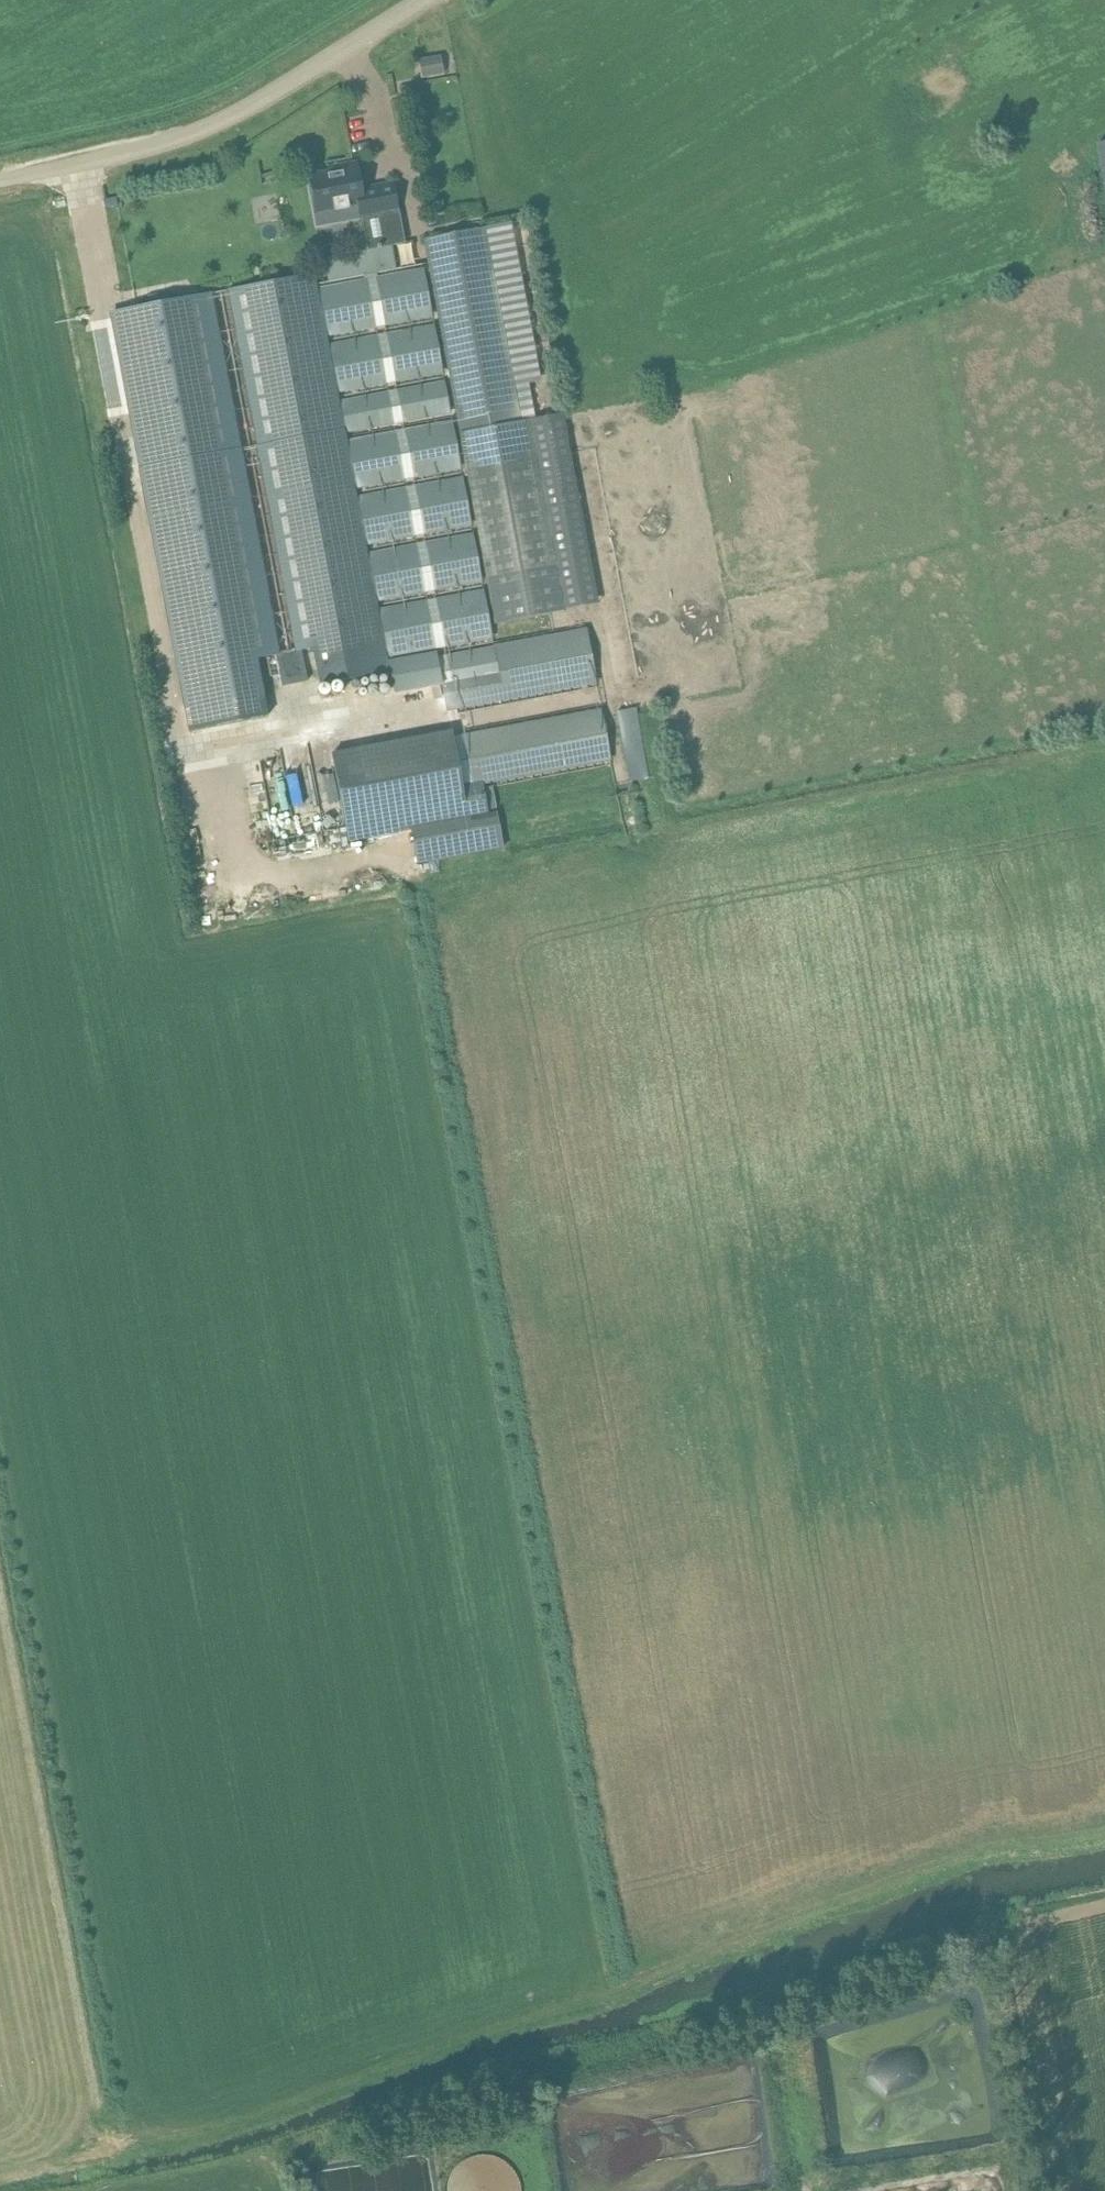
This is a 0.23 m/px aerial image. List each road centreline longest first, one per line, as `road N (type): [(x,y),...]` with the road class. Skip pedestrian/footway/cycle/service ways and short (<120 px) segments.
road 1 (unclassified): [(0,179),(163,143),(246,108),(421,0)]

